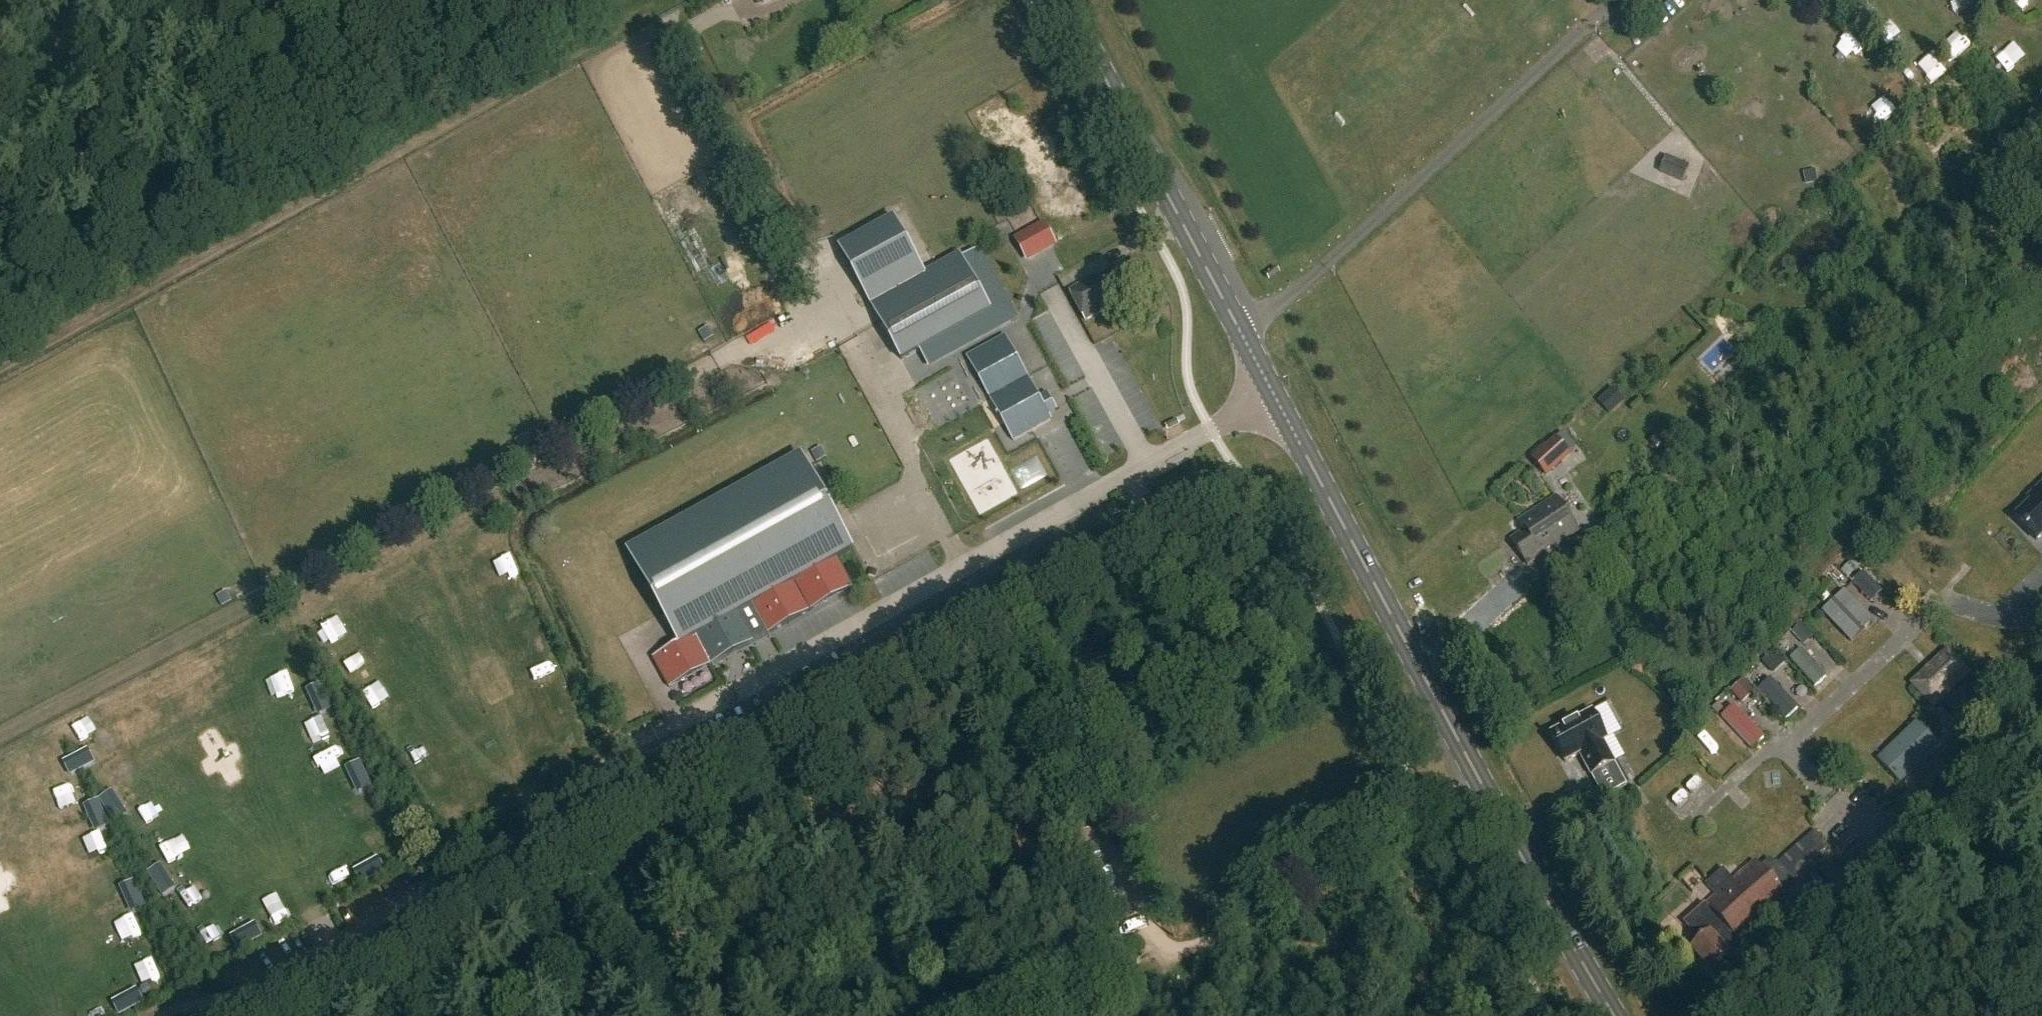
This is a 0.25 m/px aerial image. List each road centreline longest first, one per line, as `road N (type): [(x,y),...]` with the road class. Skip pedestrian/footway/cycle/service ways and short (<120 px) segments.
road 1 (primary): [(1616,1015),(1480,780),(1064,0)]
road 2 (track): [(1484,786),(1192,951),(1017,605),(1139,541),(1150,521),(1132,476)]
road 3 (track): [(1017,605),(271,1015)]
road 4 (track): [(660,0),(0,364)]
road 5 (track): [(295,203),(190,0)]
road 6 (track): [(1875,855),(2041,702)]
road 7 (track): [(1069,1015),(1192,951),(1224,1015)]

